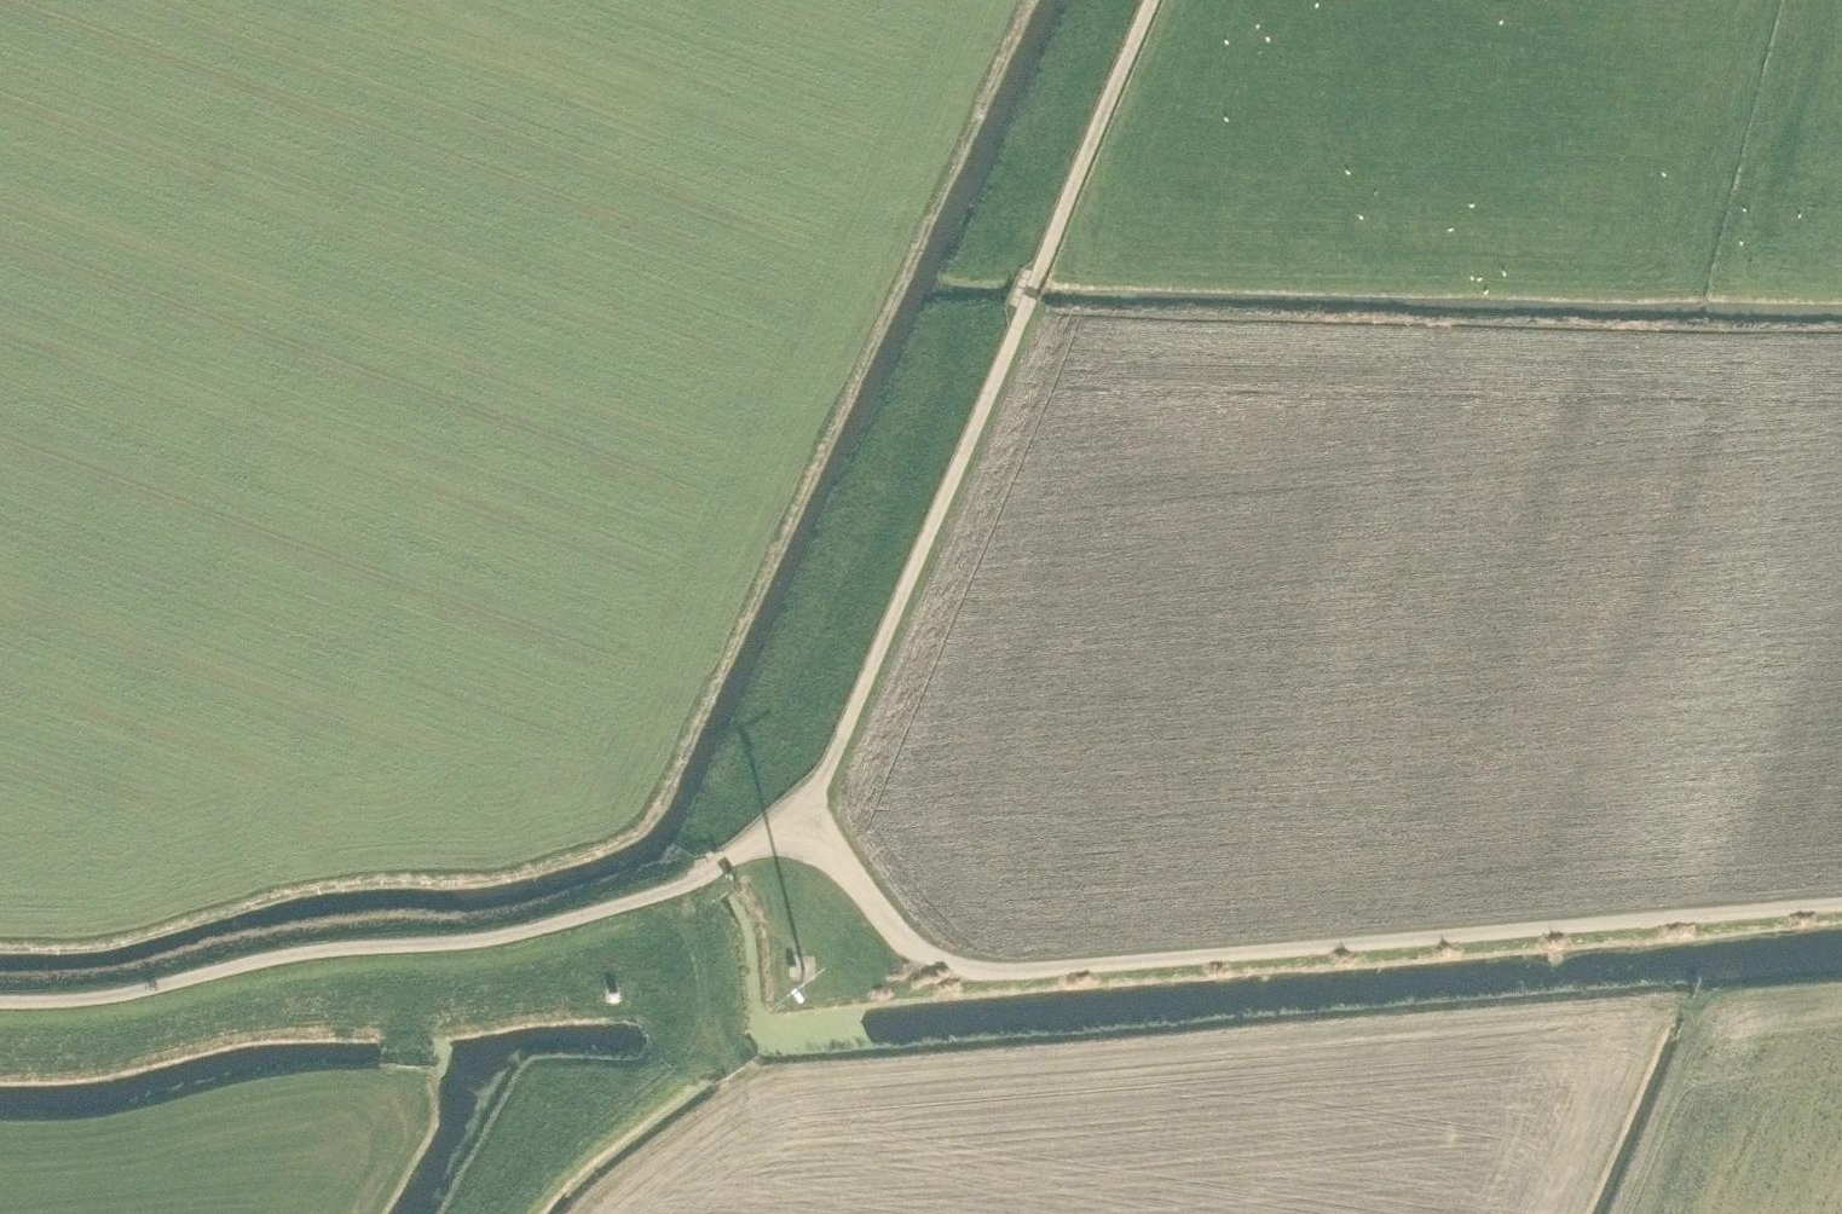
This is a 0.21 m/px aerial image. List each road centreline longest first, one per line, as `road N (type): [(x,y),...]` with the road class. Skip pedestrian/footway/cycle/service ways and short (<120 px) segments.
road 1 (unclassified): [(0,1001),(143,991),(310,950),(500,938),(683,886),(798,819)]

